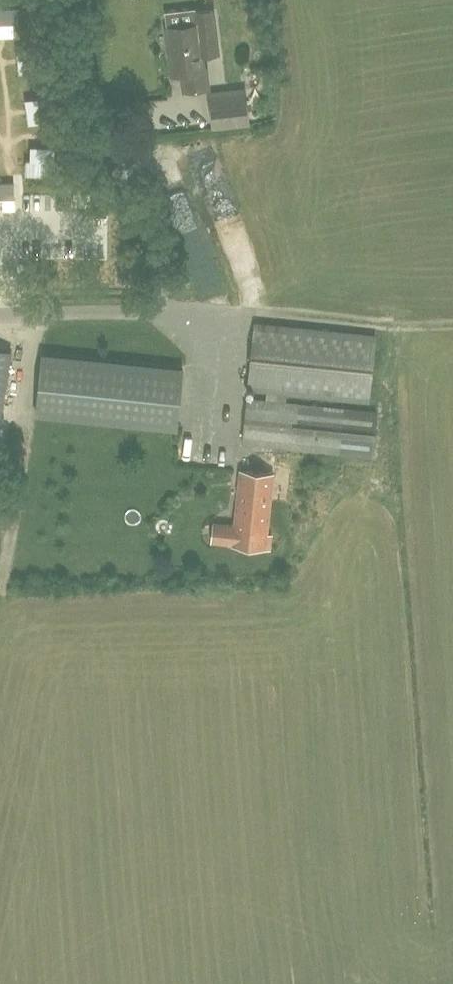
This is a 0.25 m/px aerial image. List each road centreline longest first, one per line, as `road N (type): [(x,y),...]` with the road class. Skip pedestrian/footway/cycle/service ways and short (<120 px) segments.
road 1 (unclassified): [(165,313),(0,316)]

